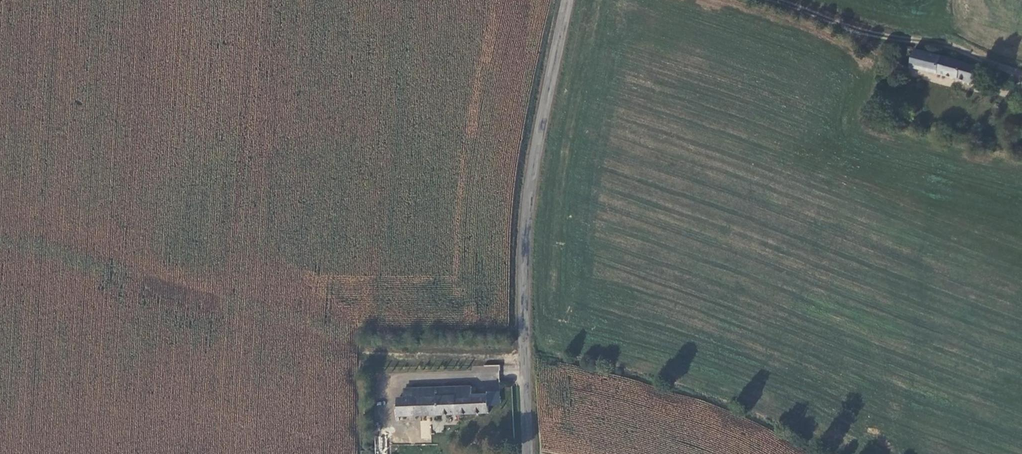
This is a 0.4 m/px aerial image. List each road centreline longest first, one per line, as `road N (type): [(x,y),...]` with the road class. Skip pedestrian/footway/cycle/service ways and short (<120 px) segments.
road 1 (tertiary): [(527,453),(523,238),(566,0)]
road 2 (unclassified): [(767,0),(852,27),(950,45),(1021,71)]

